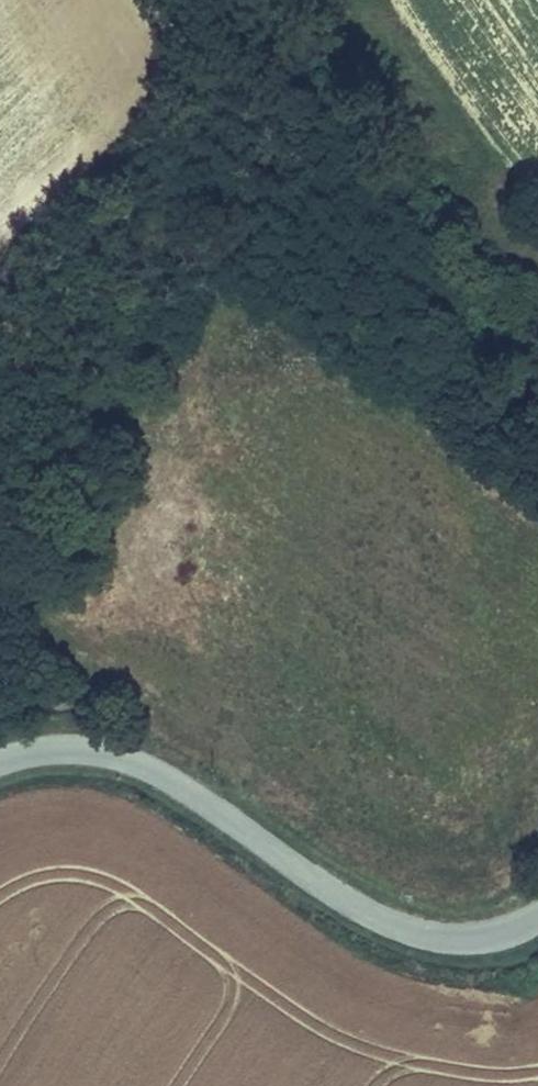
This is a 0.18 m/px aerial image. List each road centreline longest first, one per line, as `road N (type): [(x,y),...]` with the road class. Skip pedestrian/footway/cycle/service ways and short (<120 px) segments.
road 1 (tertiary): [(537,915),(470,936),(394,923),(130,759),(61,748),(0,762)]

